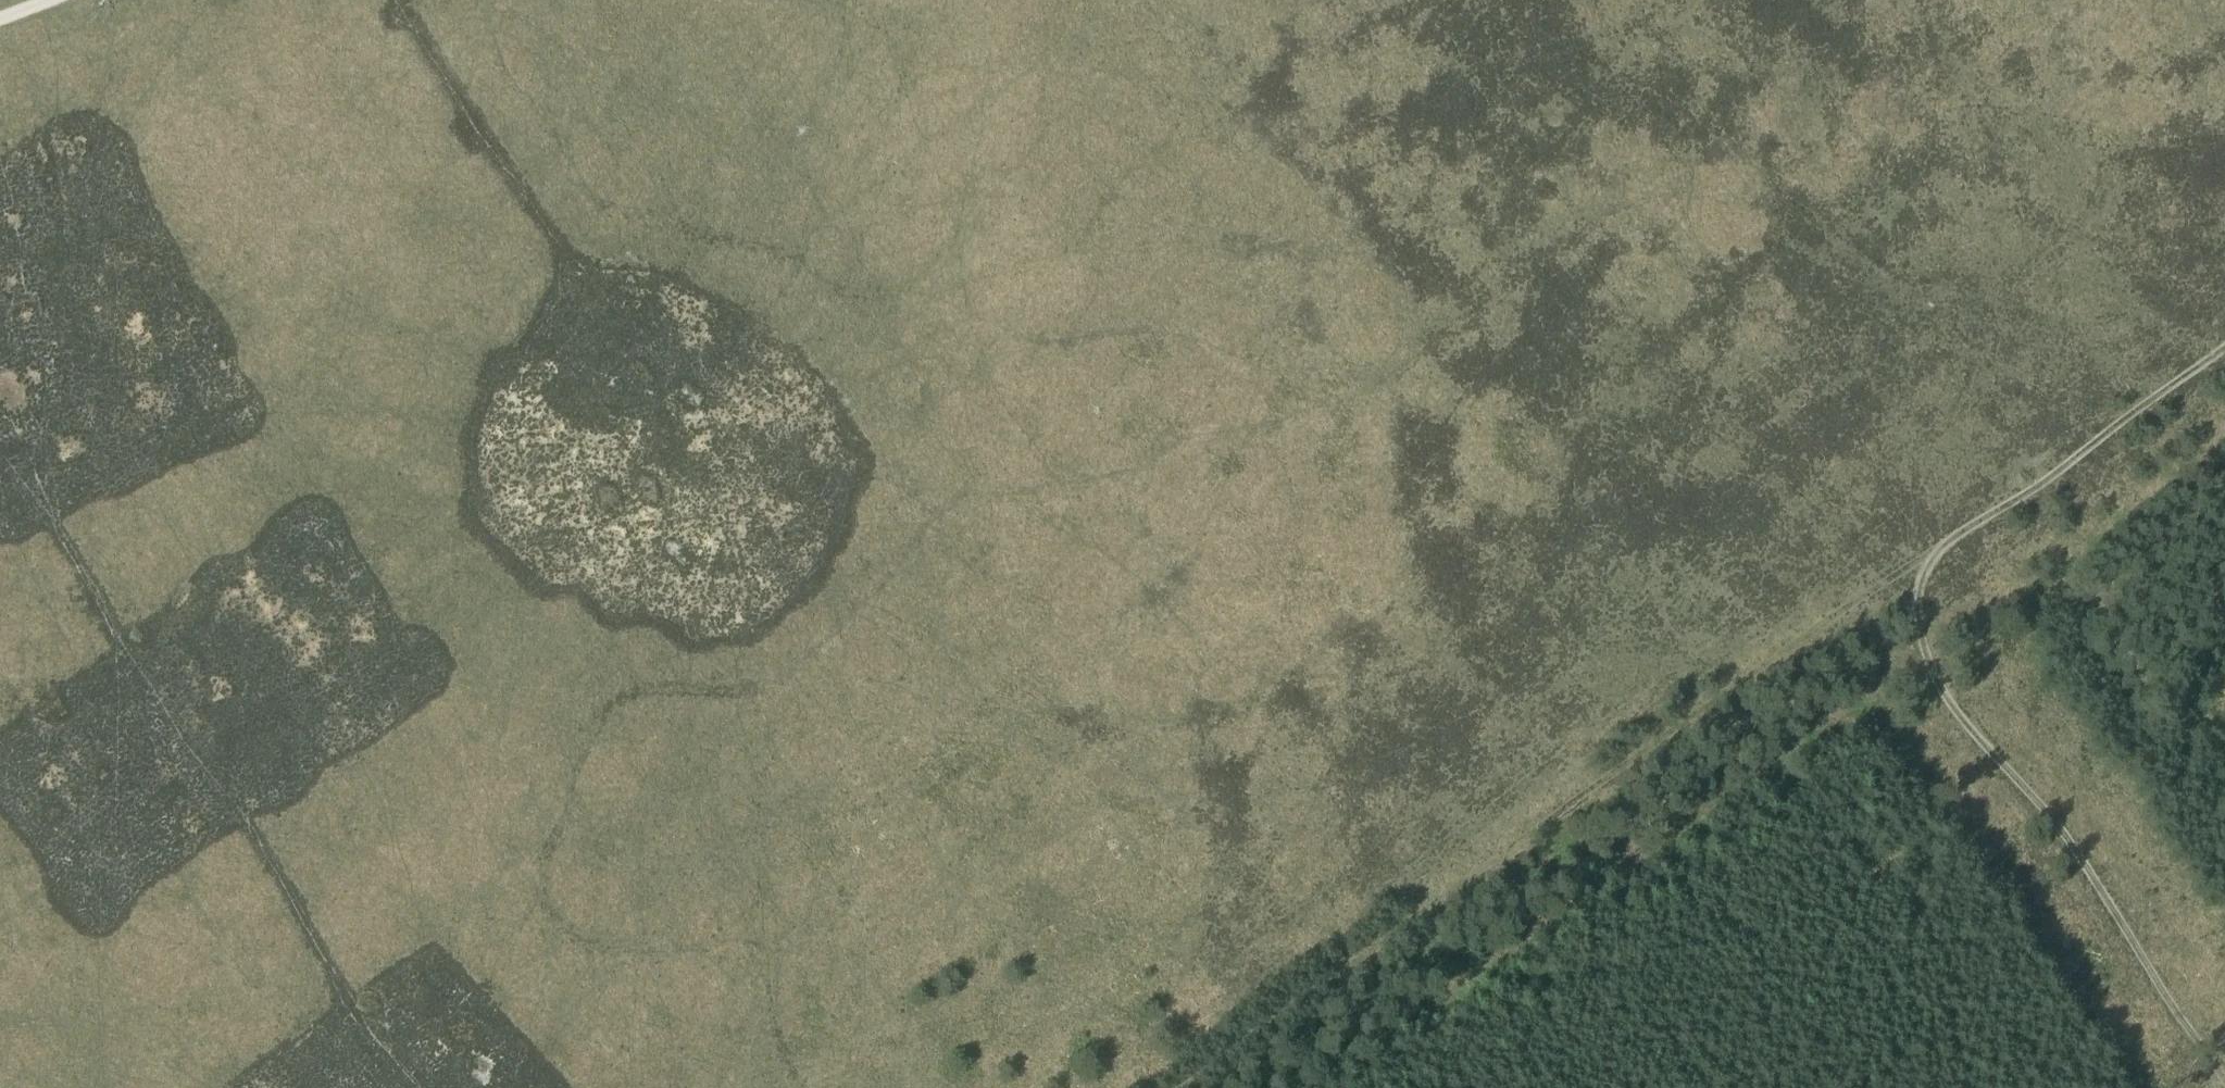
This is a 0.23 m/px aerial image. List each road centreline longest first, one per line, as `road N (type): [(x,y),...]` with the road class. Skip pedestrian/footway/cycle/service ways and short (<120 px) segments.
road 1 (track): [(2224,346),(2038,488),(1785,651),(1181,1087)]
road 2 (track): [(2224,1084),(2065,838),(1969,729),(1928,666),(1916,613),(1934,552)]

